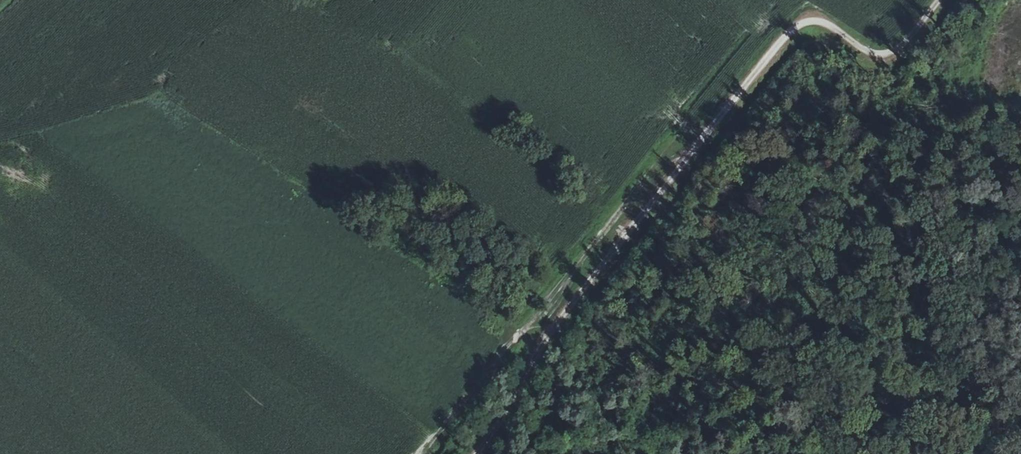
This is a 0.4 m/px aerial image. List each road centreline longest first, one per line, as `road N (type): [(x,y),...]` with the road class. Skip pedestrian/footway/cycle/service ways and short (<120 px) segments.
road 1 (track): [(550,328),(800,24),(824,21),(883,55),(901,46),(939,0)]
road 2 (track): [(515,336),(656,163),(694,147)]
road 3 (track): [(420,453),(515,336)]
road 4 (track): [(550,328),(474,453)]

